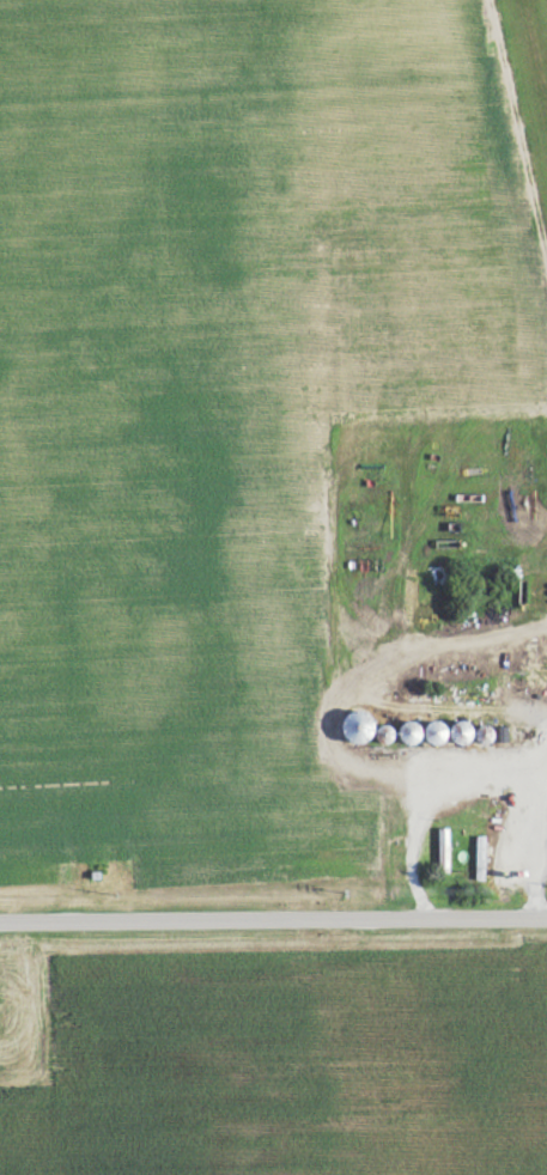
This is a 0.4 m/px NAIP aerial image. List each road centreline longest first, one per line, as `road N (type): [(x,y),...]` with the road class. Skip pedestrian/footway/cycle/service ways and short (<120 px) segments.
road 1 (tertiary): [(546,918),(0,922)]

